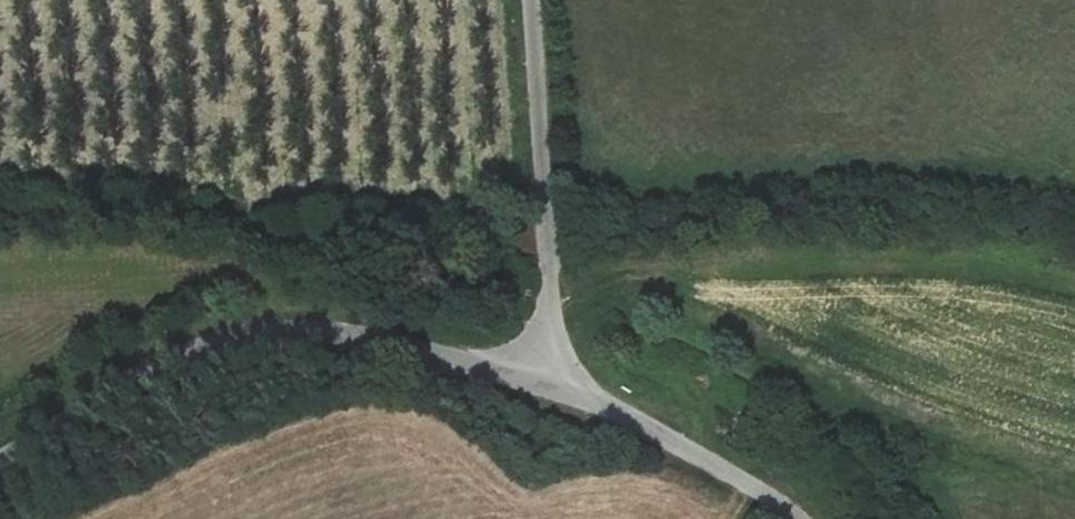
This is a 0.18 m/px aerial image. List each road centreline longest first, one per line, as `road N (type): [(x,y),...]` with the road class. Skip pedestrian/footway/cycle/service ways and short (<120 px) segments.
road 1 (unclassified): [(0,461),(145,376),(249,336),(298,335),(546,373)]
road 2 (unclassified): [(546,373),(549,279),(532,0)]
road 3 (unclassified): [(784,518),(546,373)]

